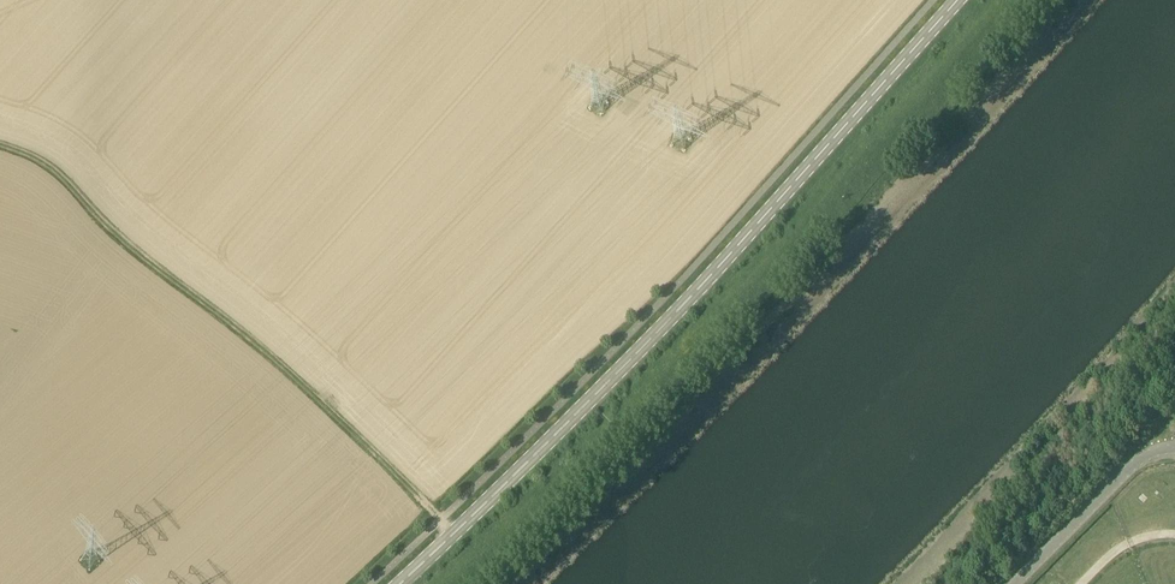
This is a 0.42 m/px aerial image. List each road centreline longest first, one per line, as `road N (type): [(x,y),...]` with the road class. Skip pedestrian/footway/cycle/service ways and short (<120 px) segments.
road 1 (secondary): [(400,583),(730,254),(958,0)]
road 2 (track): [(455,533),(274,356),(148,262),(66,181),(34,156),(0,147)]
road 3 (unclassified): [(1014,583),(1128,469),(1174,450)]

